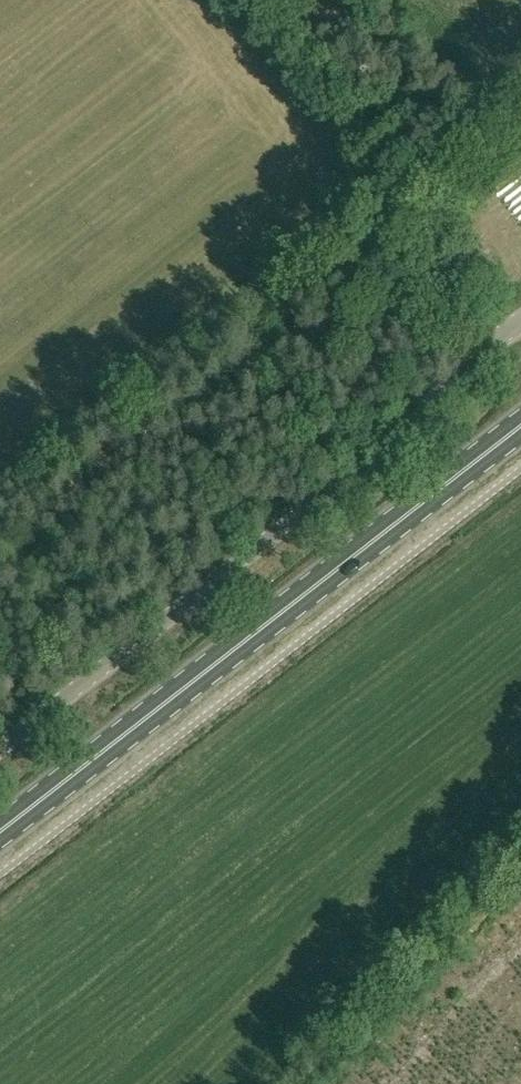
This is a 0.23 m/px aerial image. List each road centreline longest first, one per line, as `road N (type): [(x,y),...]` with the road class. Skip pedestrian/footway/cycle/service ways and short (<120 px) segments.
road 1 (unclassified): [(0,749),(414,425),(482,344),(520,315)]
road 2 (primary): [(0,835),(520,428)]

